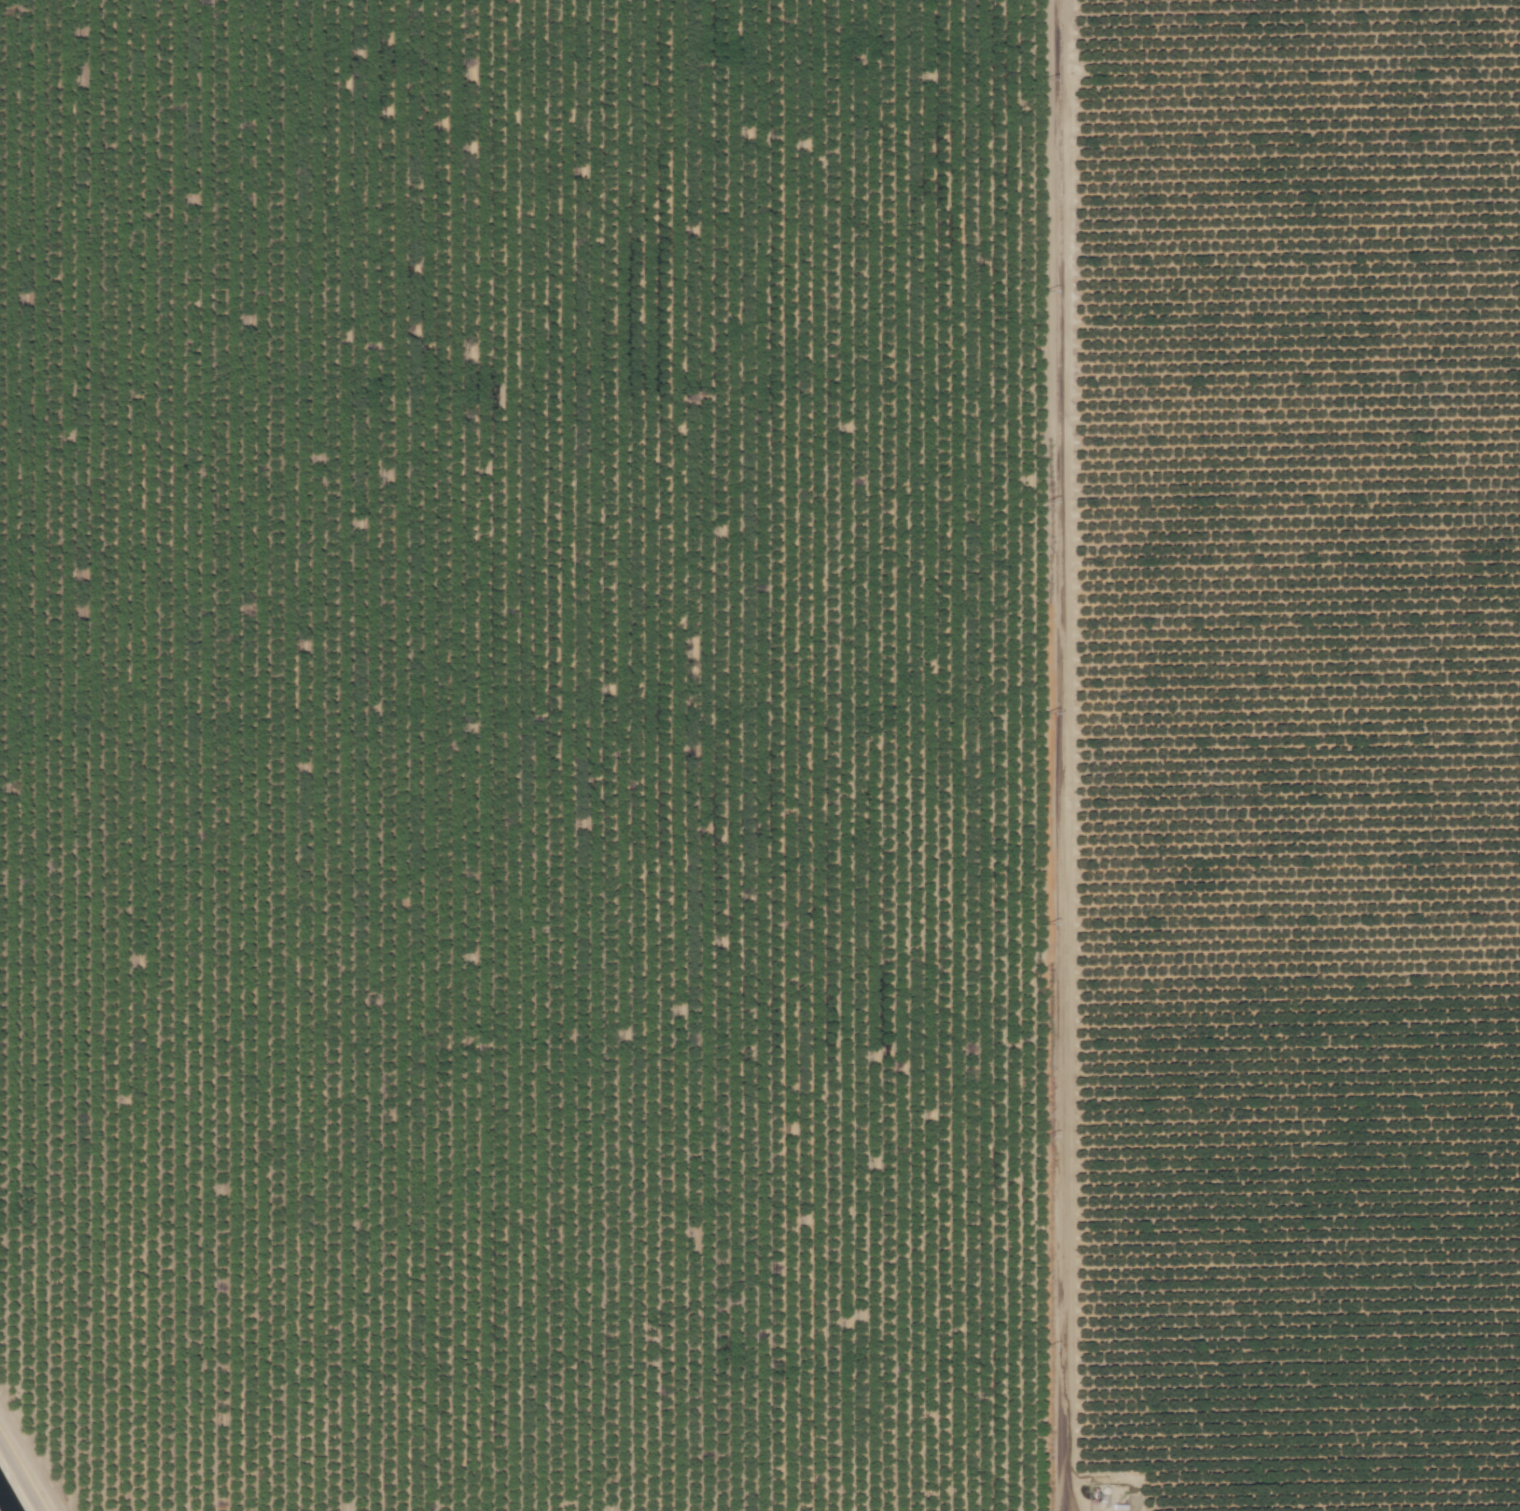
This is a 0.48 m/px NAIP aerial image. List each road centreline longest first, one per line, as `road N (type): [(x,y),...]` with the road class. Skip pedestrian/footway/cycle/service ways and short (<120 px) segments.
road 1 (residential): [(1087,1510),(1066,0)]

